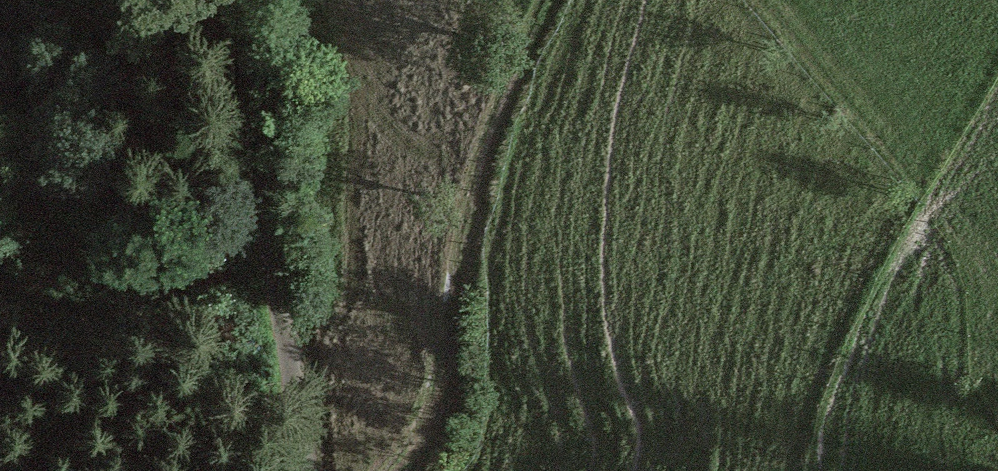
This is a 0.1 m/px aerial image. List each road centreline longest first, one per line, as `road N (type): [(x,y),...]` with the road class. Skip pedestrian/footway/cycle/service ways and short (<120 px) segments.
road 1 (track): [(398,470),(446,387),(471,218),(515,72),(551,0)]
road 2 (track): [(304,470),(287,326),(217,0)]
road 3 (track): [(824,0),(997,264)]

